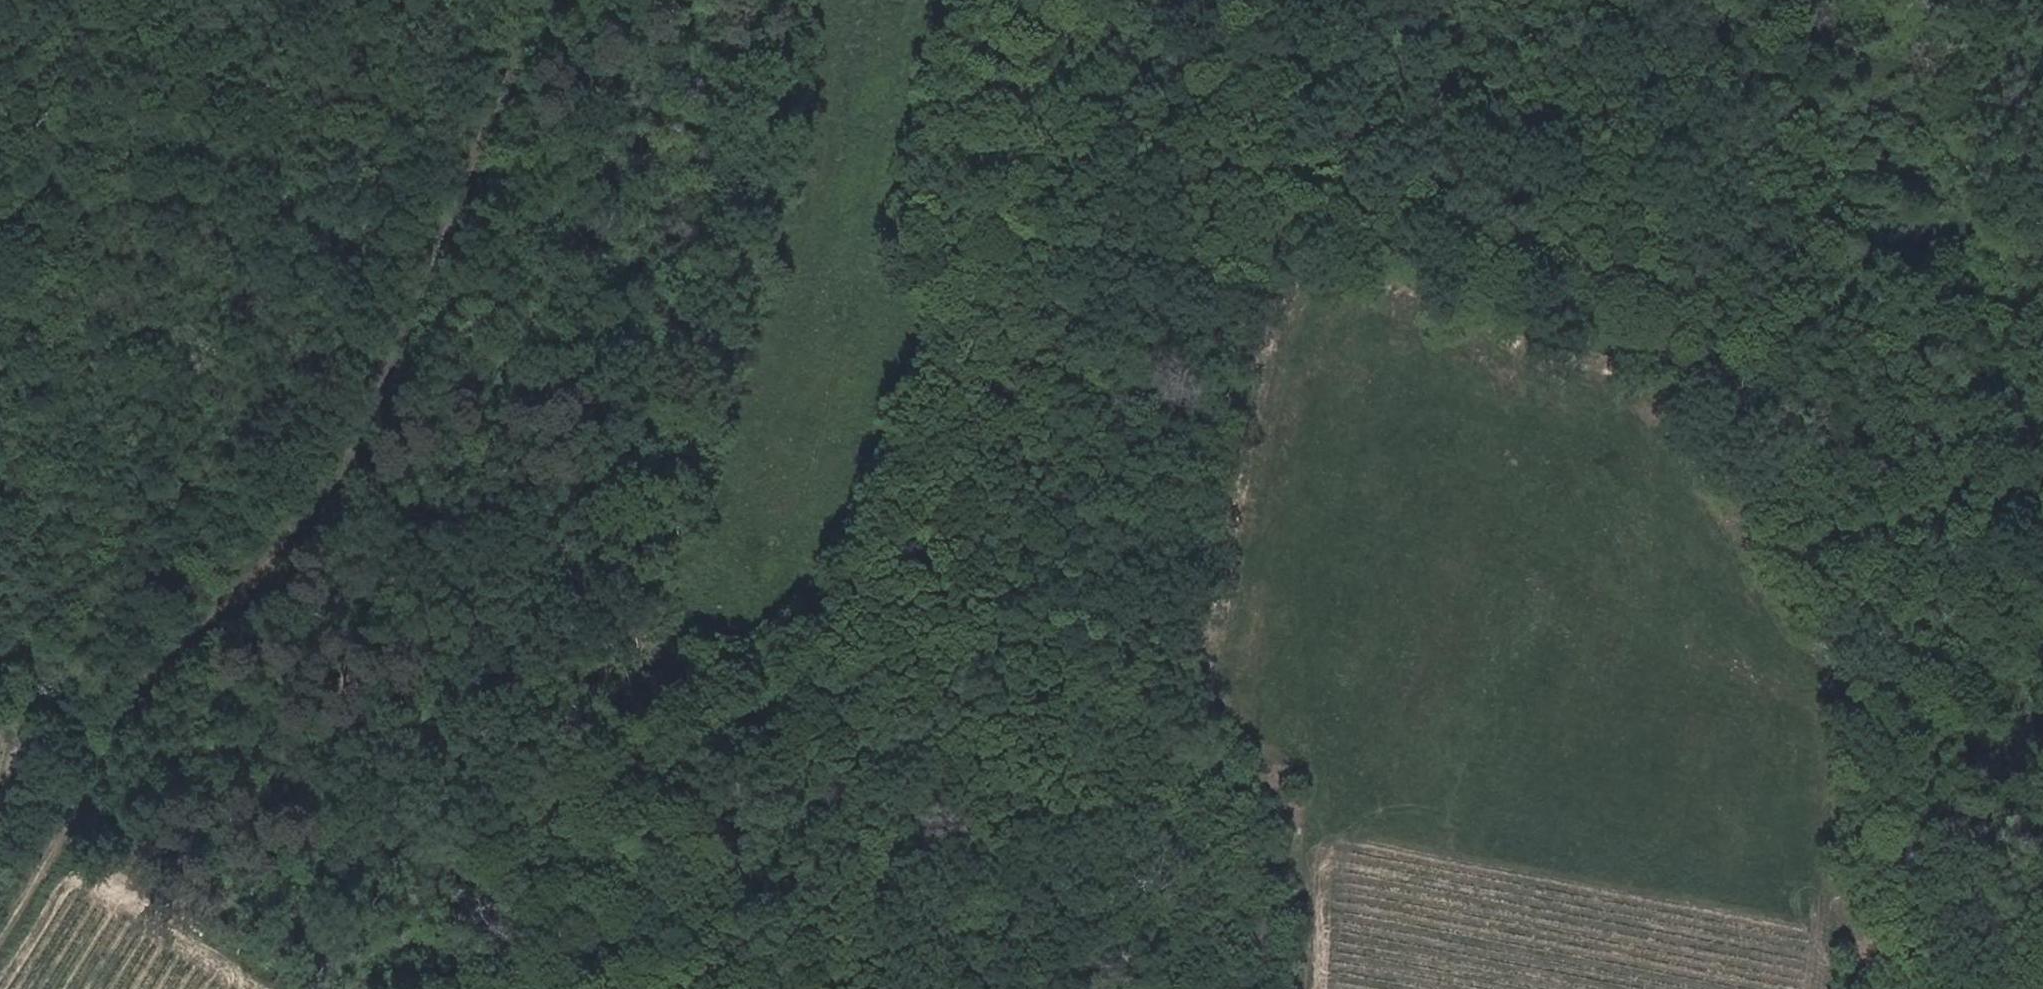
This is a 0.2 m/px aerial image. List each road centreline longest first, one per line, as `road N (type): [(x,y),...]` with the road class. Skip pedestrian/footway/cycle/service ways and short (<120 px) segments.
road 1 (track): [(0,940),(141,702),(269,567),(347,468),(431,288),(536,0)]

